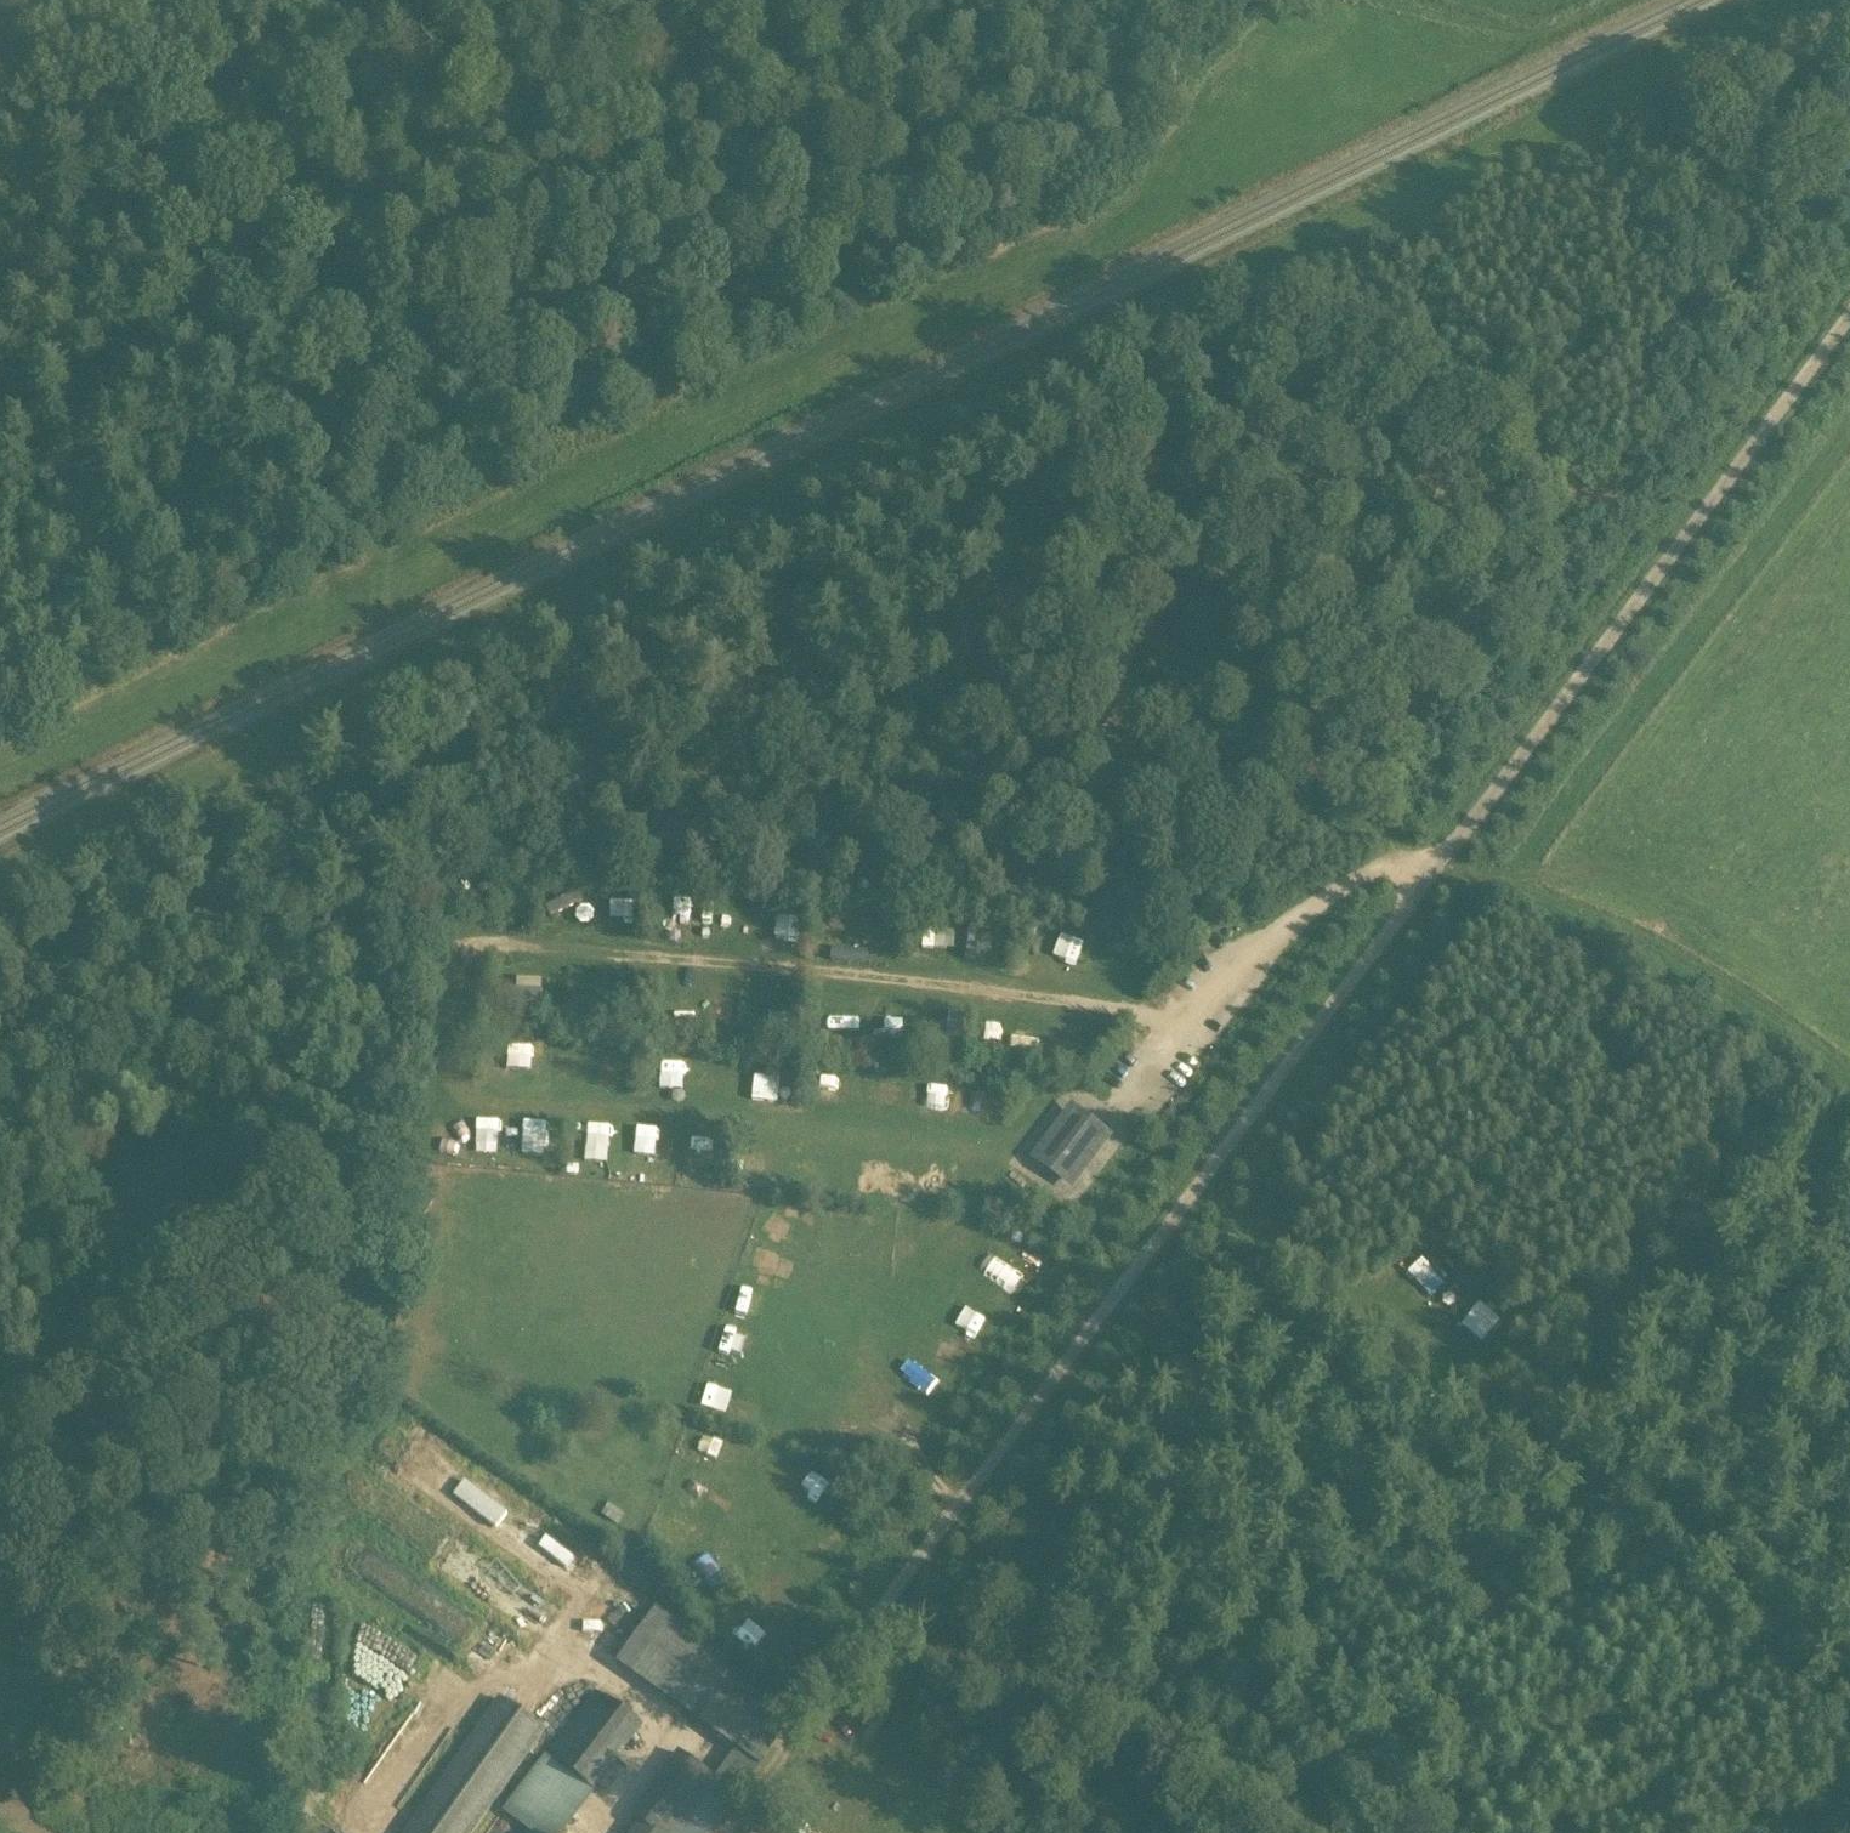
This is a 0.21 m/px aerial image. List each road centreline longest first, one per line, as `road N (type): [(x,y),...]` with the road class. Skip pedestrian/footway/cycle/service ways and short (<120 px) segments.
road 1 (track): [(878,1615),(1849,316)]
road 2 (track): [(1185,1025),(1117,1009),(610,952),(473,945),(445,973)]
road 3 (track): [(1849,433),(1519,872),(1501,879),(1435,864),(1387,868)]
road 4 (track): [(984,1152),(740,1117),(488,1103),(446,1076),(437,1054),(445,973)]
road 5 (track): [(1350,1832),(1253,1766),(1186,1733),(1029,1672),(894,1643),(878,1615)]
road 6 (track): [(724,1832),(878,1615)]
road 7 (track): [(1605,0),(1544,30),(1384,0)]
road 8 (track): [(144,0),(0,50)]
road 9 (track): [(1195,1188),(1315,1277)]

